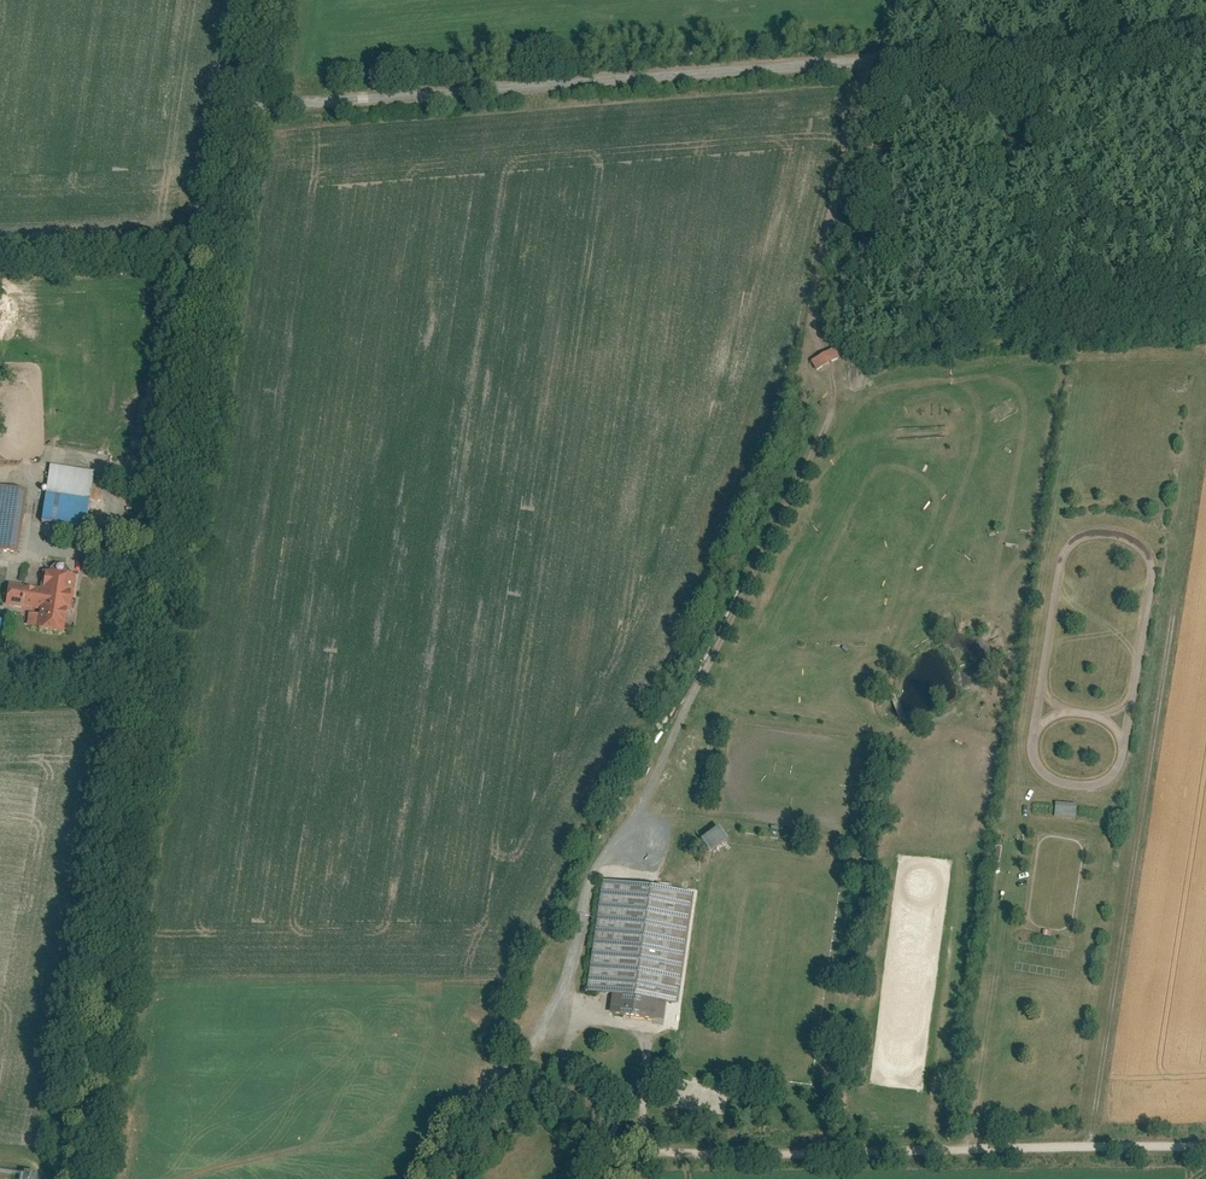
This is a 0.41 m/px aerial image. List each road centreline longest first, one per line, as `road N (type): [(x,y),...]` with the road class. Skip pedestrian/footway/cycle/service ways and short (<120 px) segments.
road 1 (unclassified): [(76,1178),(253,112)]
road 2 (unclassified): [(253,112),(1205,36)]
road 3 (track): [(872,61),(813,339),(833,380),(831,414),(686,707)]
road 4 (track): [(1205,1147),(660,1156),(637,1178)]
road 5 (track): [(1081,1149),(1095,1126),(1177,596)]
road 6 (track): [(954,1151),(975,1130),(1012,884)]
road 7 (unclassified): [(508,1065),(429,1178)]

